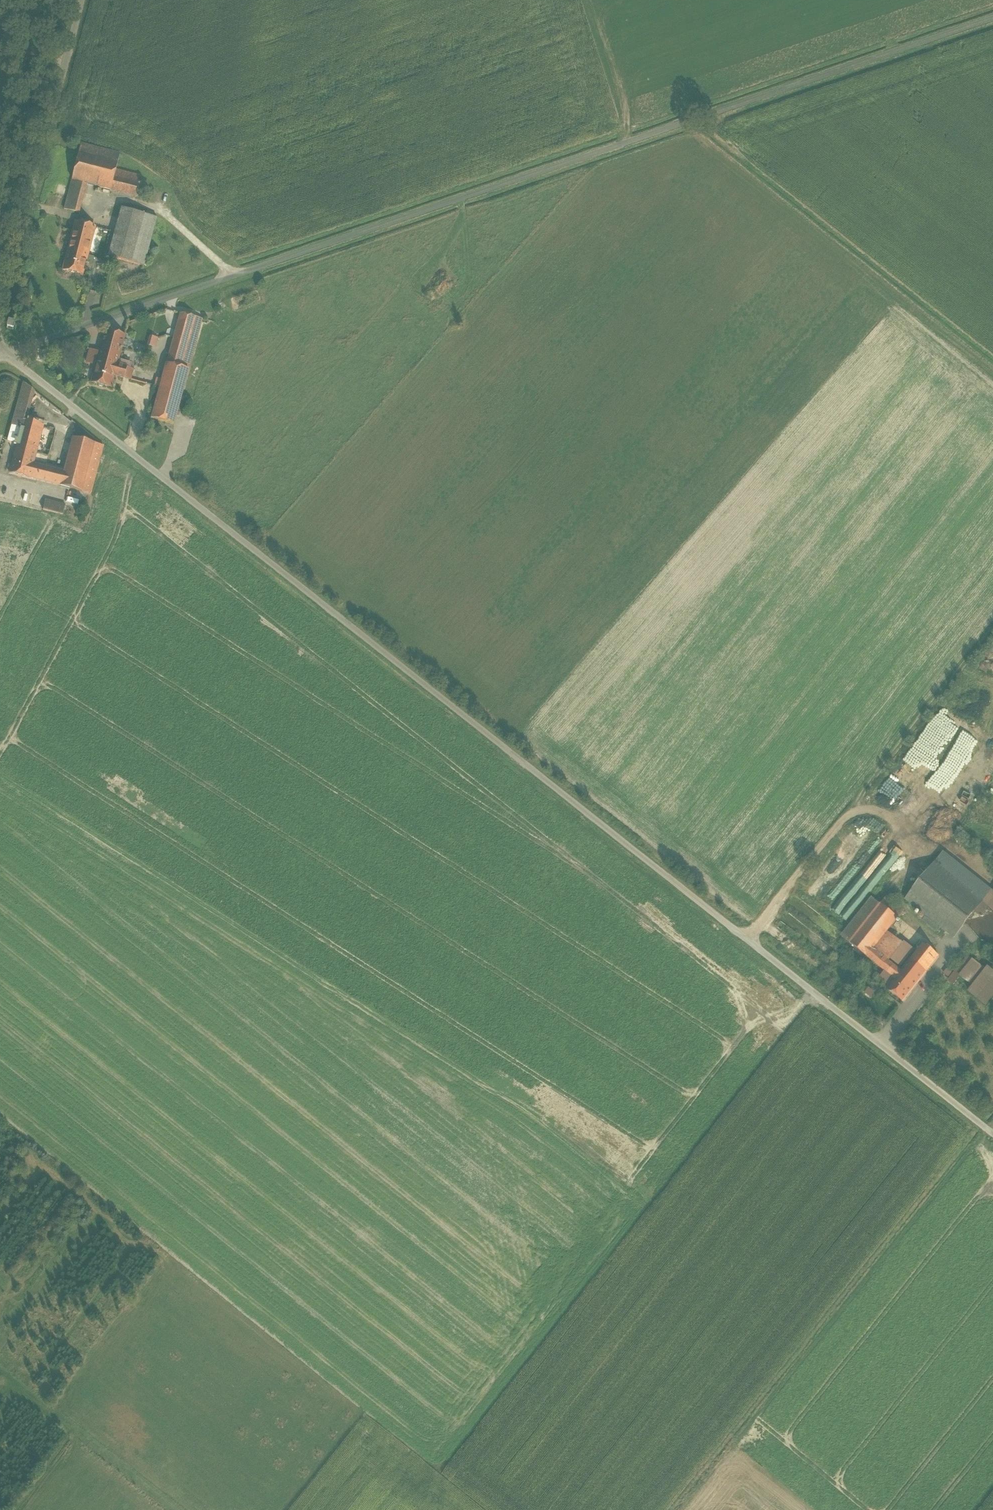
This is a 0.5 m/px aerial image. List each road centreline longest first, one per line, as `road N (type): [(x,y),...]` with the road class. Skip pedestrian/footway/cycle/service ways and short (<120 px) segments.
road 1 (track): [(992,1135),(5,353)]
road 2 (track): [(5,353),(992,19)]
road 3 (unclassified): [(0,304),(80,0)]

